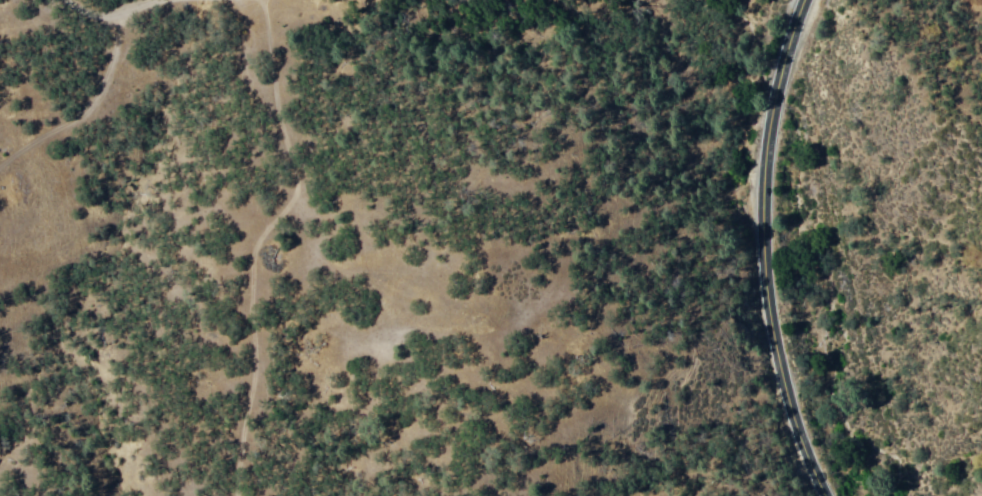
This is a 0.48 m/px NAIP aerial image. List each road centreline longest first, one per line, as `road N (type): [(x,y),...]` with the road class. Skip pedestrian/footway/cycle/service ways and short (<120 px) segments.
road 1 (primary): [(825,495),(771,328),(760,239),(777,82),(803,0)]

